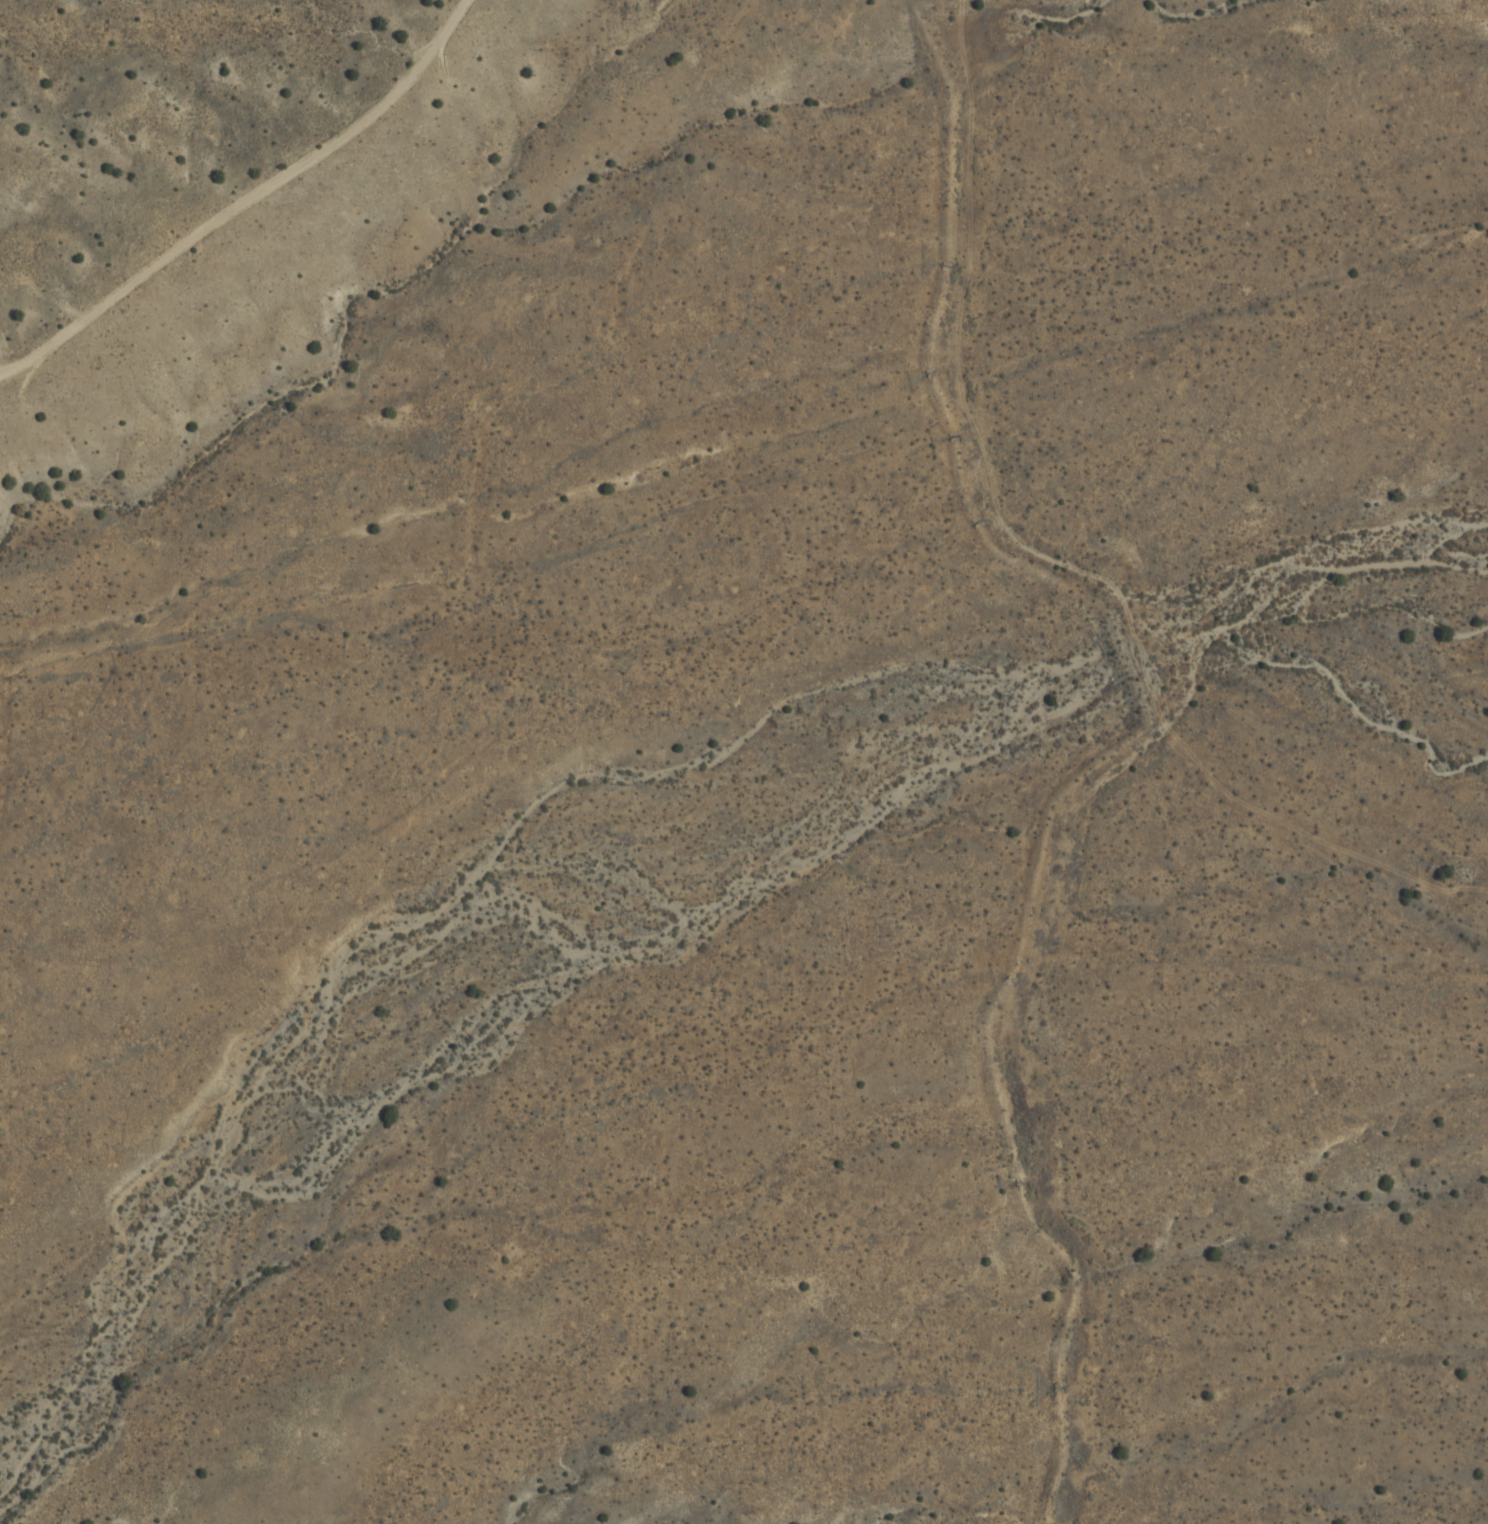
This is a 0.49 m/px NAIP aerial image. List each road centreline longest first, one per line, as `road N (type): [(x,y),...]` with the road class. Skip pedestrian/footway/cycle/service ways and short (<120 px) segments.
road 1 (track): [(0,372),(417,73),(474,0)]

